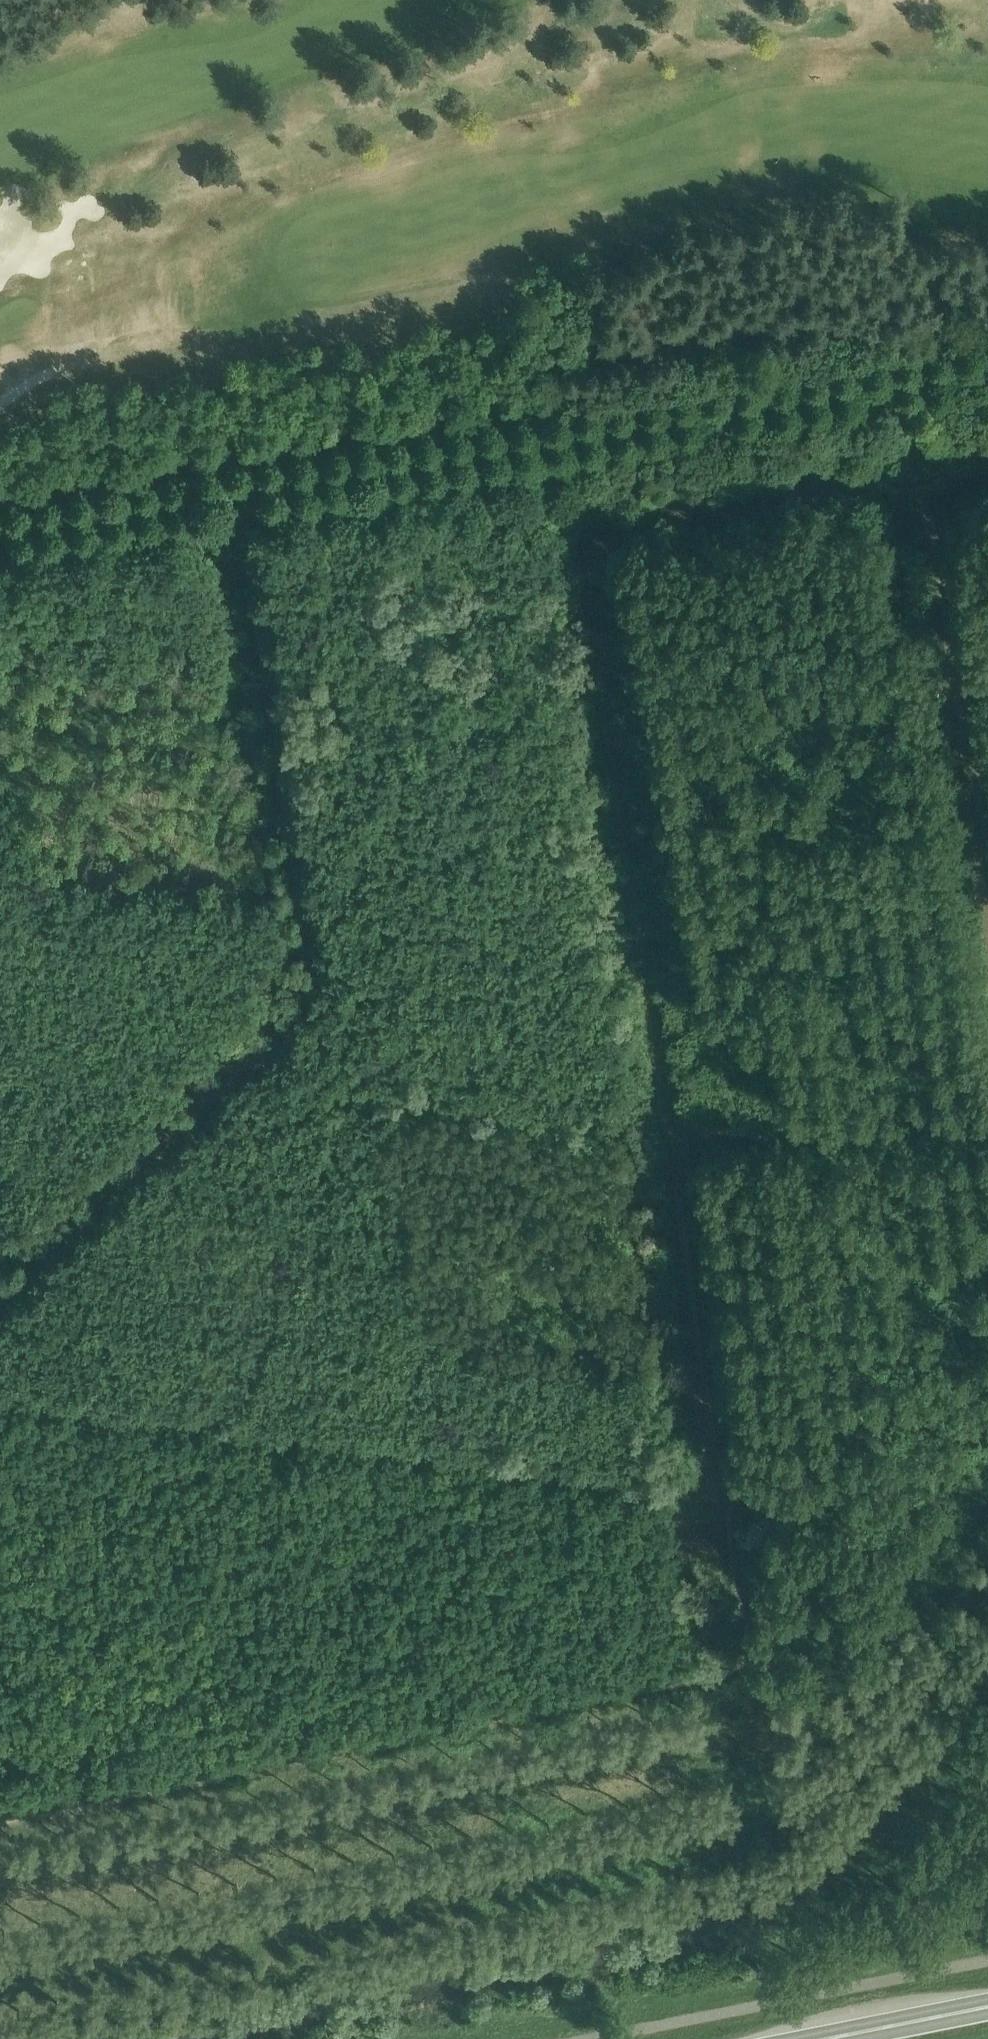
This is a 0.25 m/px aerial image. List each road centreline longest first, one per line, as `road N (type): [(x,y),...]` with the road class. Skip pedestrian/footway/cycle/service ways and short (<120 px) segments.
road 1 (residential): [(987,360),(0,512)]
road 2 (trunk): [(820,2038),(987,2005)]

